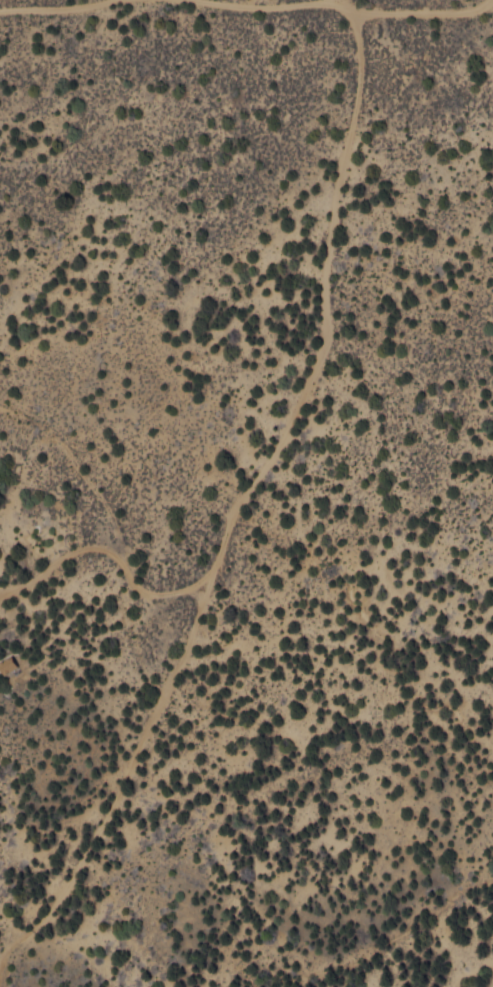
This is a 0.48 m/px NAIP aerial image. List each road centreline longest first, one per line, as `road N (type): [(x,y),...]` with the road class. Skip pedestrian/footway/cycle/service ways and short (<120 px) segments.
road 1 (residential): [(0,937),(147,648),(147,605),(242,462),(332,277),(363,166),(353,39),(335,0)]
road 2 (residential): [(147,605),(0,402)]

